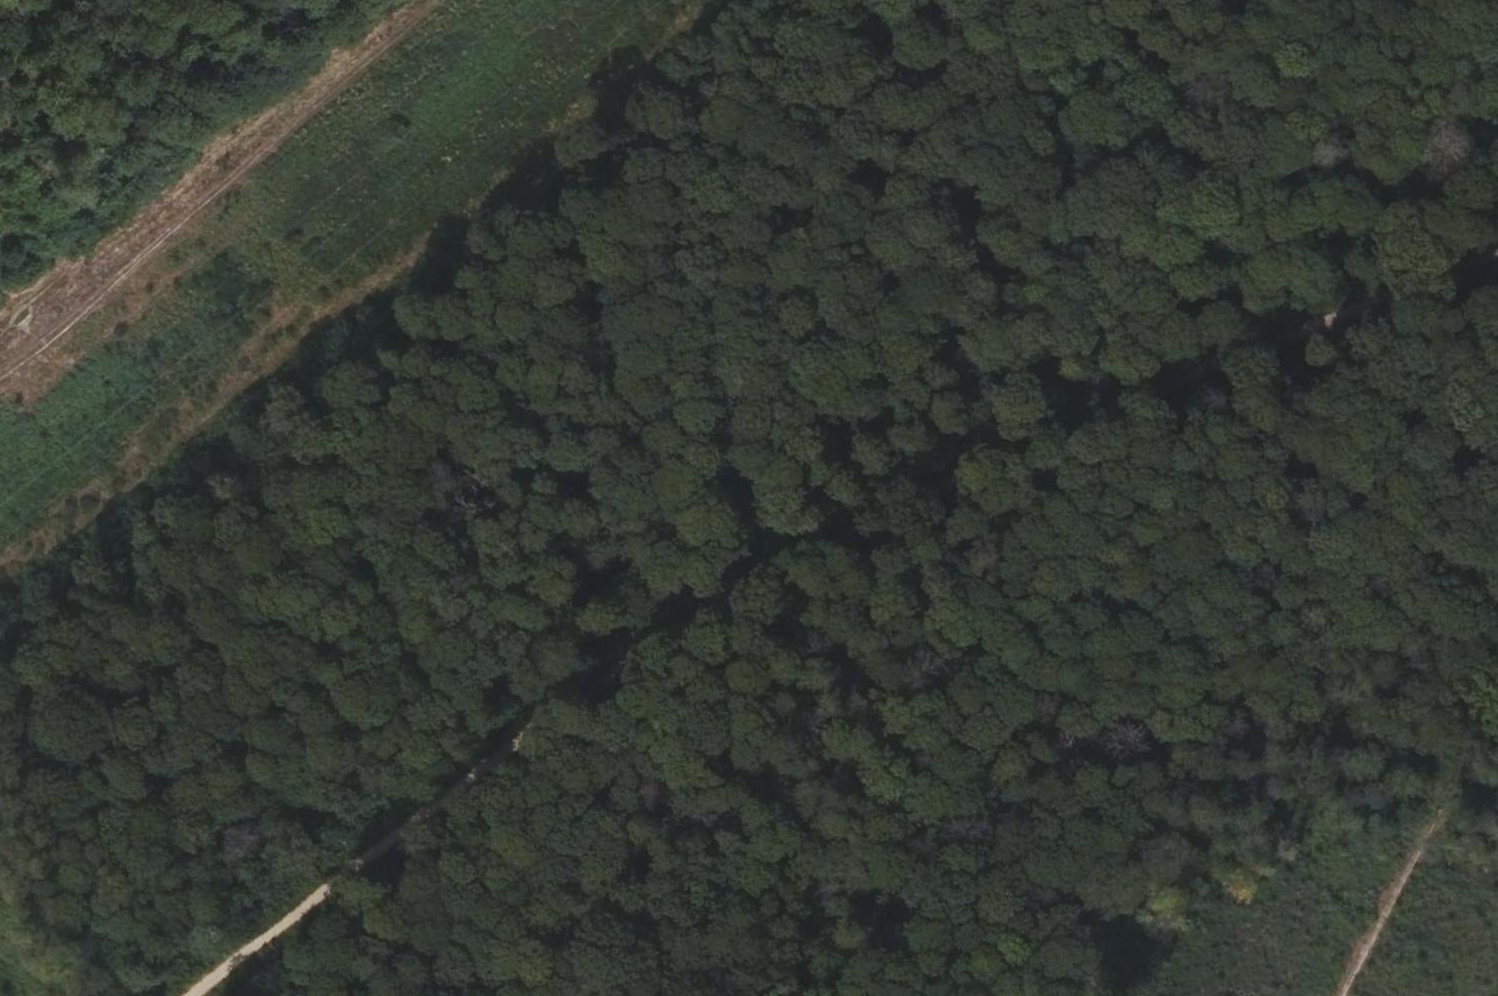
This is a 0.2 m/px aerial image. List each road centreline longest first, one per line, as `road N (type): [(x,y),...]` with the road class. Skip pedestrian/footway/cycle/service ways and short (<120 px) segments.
road 1 (track): [(208,995),(543,741),(745,611),(1127,415),(1360,329),(1497,268)]
road 2 (track): [(0,375),(442,0)]

